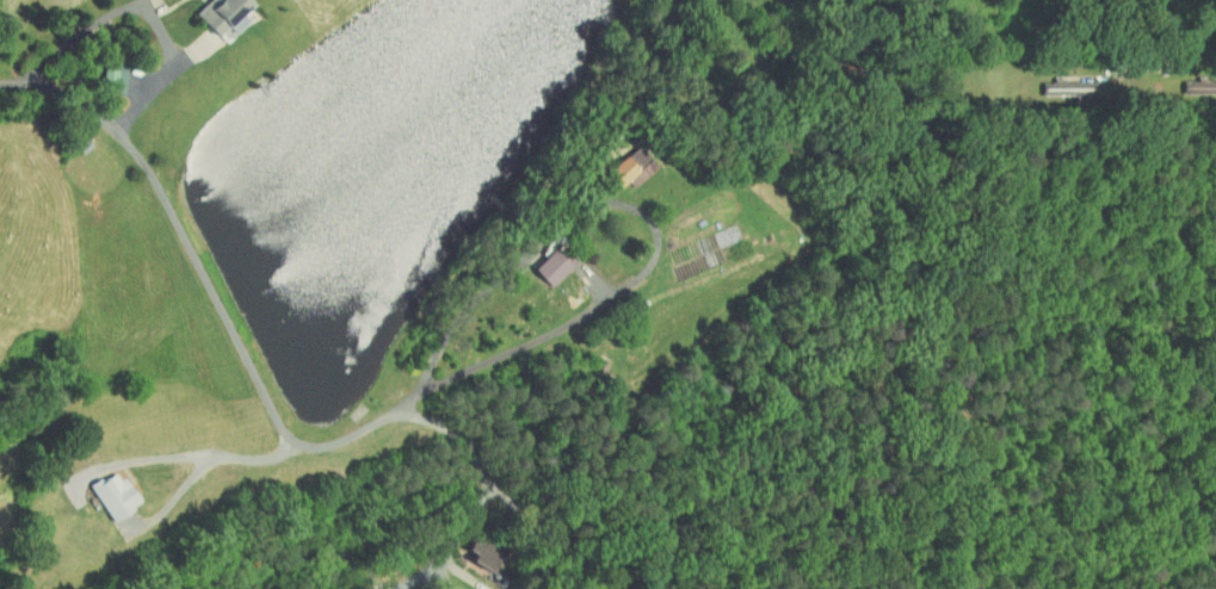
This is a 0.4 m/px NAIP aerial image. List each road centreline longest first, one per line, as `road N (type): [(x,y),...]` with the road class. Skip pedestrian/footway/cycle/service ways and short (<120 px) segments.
road 1 (residential): [(0,80),(61,80),(123,129),(183,224),(280,422),(313,447),(365,435),(426,389),(615,293)]

